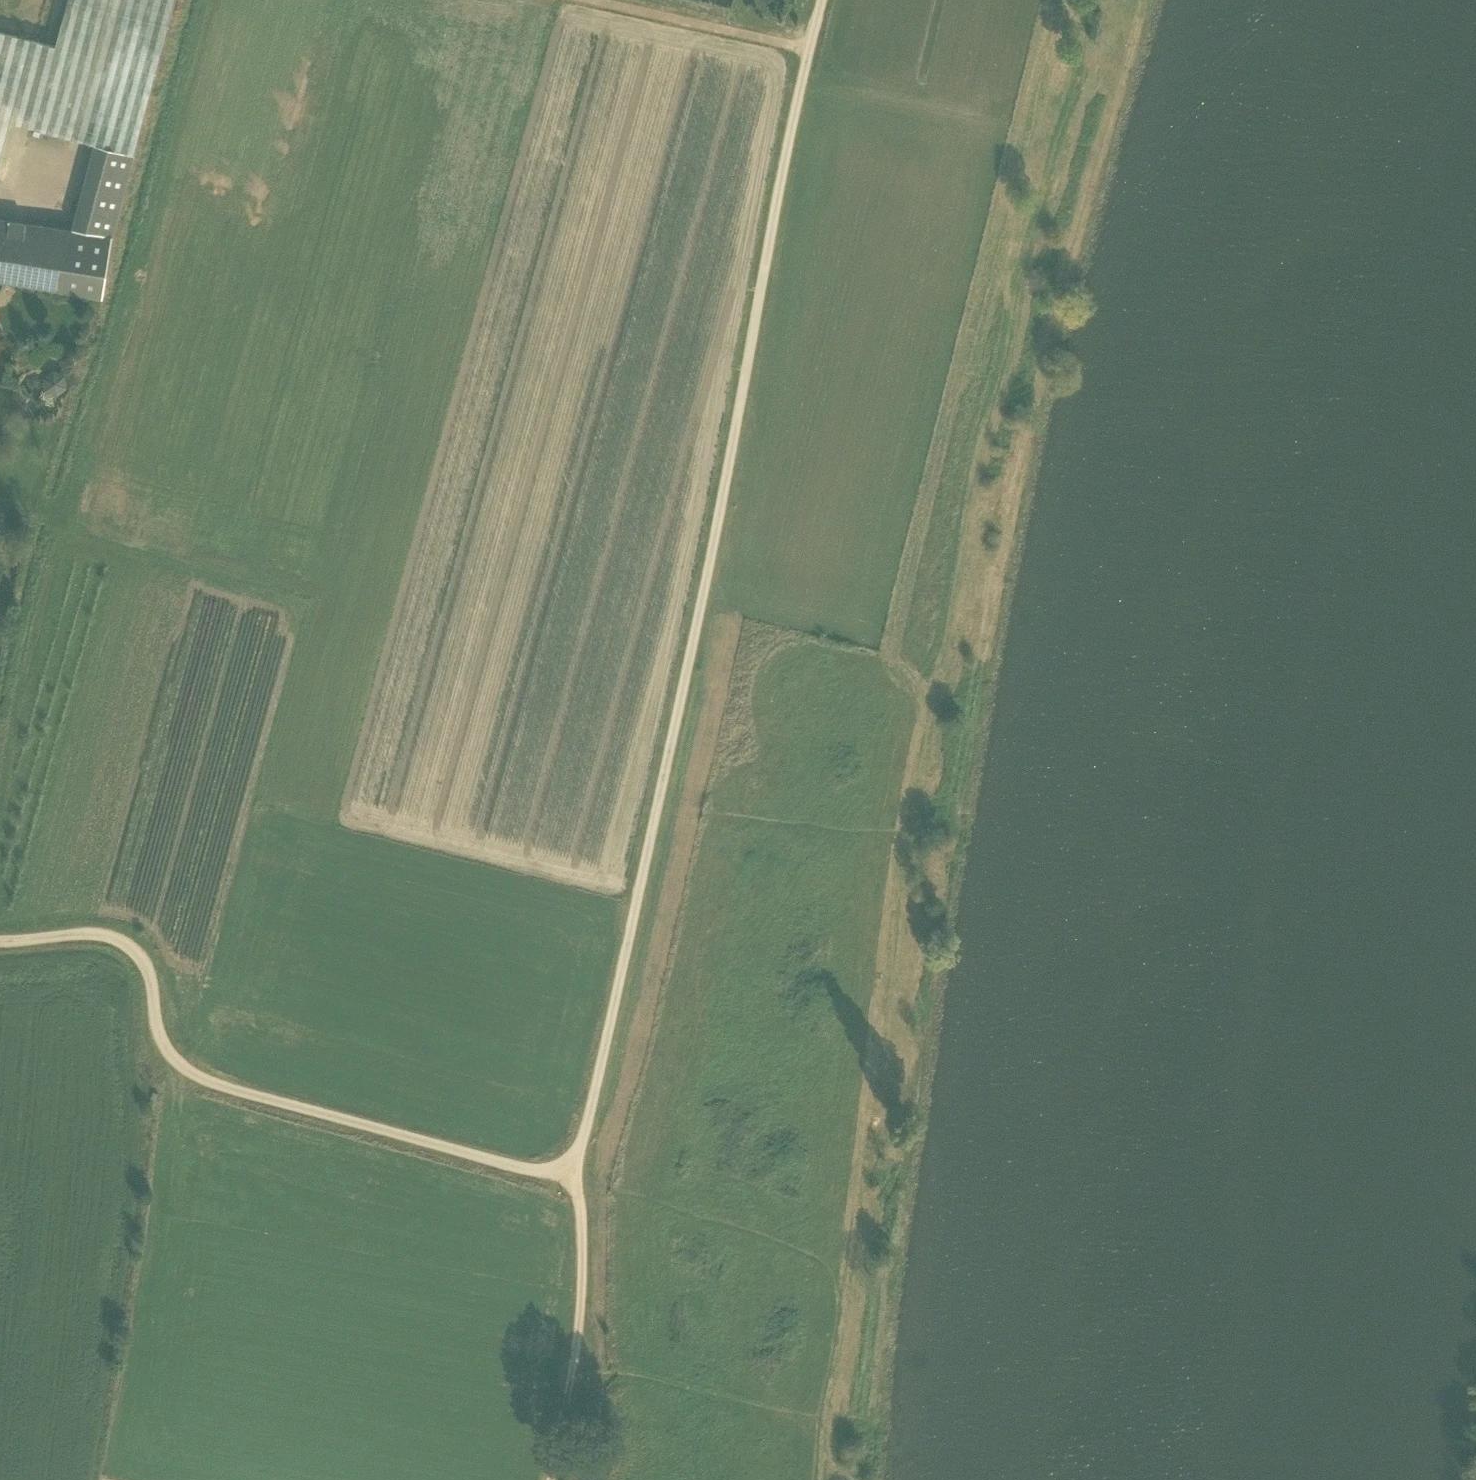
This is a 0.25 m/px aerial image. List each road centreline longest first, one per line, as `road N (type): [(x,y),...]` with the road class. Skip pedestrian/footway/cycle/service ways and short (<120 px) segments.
road 1 (track): [(823,0),(577,1183)]
road 2 (track): [(577,1183),(188,1072),(162,1043),(146,950),(122,938),(0,940)]
road 3 (track): [(577,1183),(579,1323),(551,1479)]
road 4 (track): [(597,0),(810,52)]

